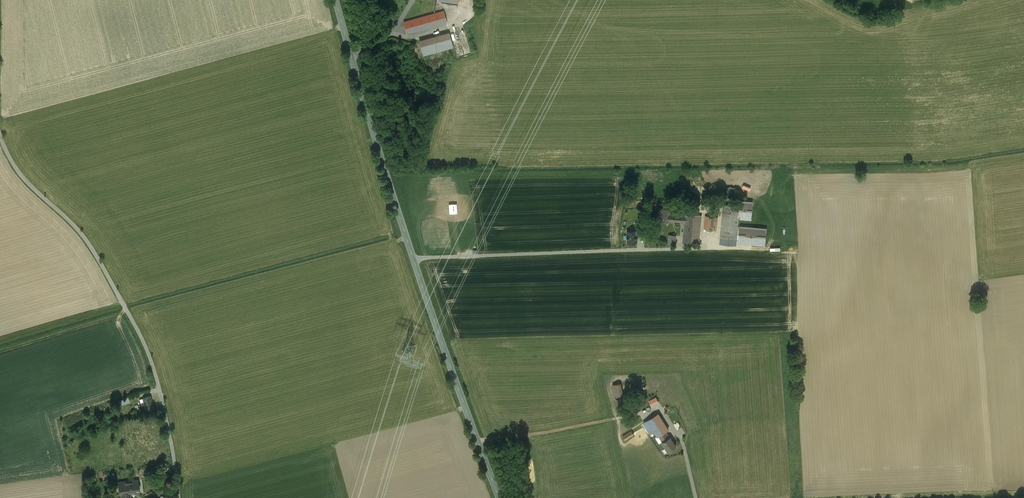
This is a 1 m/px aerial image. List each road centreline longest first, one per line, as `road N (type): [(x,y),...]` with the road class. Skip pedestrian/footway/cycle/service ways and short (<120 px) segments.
road 1 (secondary): [(336,0),(414,261),(499,497)]
road 2 (unclassified): [(178,497),(157,379),(133,322),(87,240),(28,183),(0,133)]
road 3 (track): [(641,413),(477,440)]

